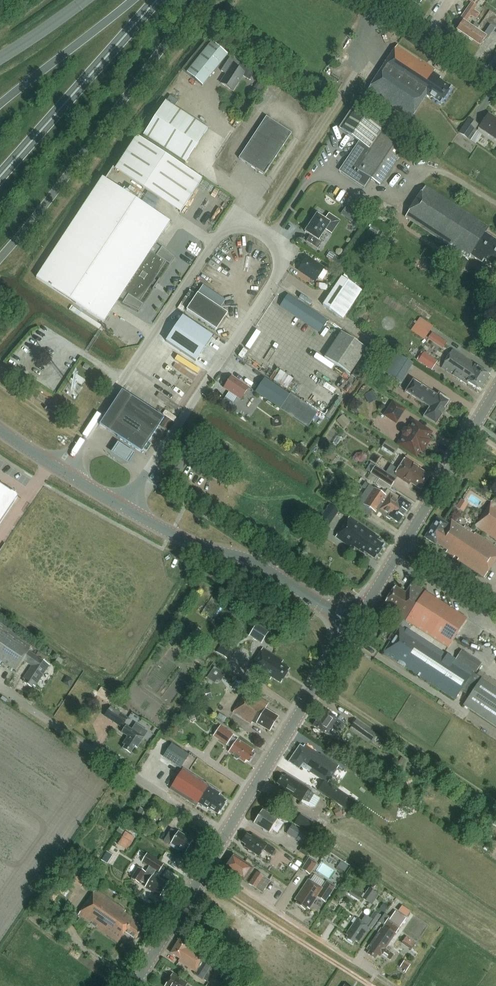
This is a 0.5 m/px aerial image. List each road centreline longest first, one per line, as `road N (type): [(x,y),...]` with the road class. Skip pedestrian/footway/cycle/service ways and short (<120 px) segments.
road 1 (residential): [(125,508),(281,268),(275,245),(250,227),(222,231),(64,471)]
road 2 (trunk): [(0,257),(198,0)]
road 3 (secondary): [(356,624),(495,384)]
road 4 (unclassified): [(225,836),(0,688)]
road 5 (secondary): [(125,508),(185,541),(255,561),(356,624)]
road 6 (secondary): [(225,836),(356,624)]
road 7 (trunk): [(0,175),(158,0)]
road 8 (track): [(201,875),(372,985)]
road 9 (secondary): [(136,982),(225,836)]
road 10 (trunk): [(132,0),(0,104)]

